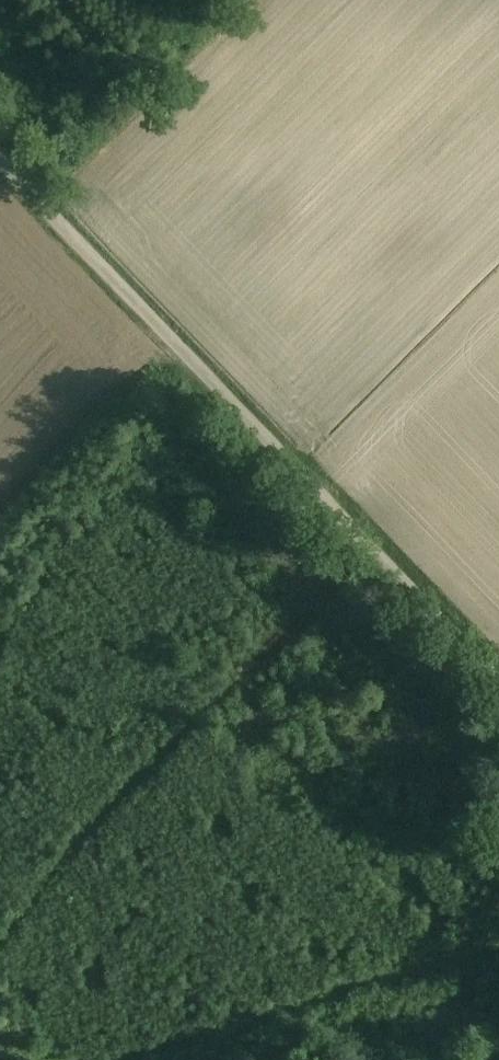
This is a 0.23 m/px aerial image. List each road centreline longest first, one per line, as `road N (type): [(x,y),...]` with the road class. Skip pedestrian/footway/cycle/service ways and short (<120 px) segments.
road 1 (unclassified): [(498,669),(0,147)]

